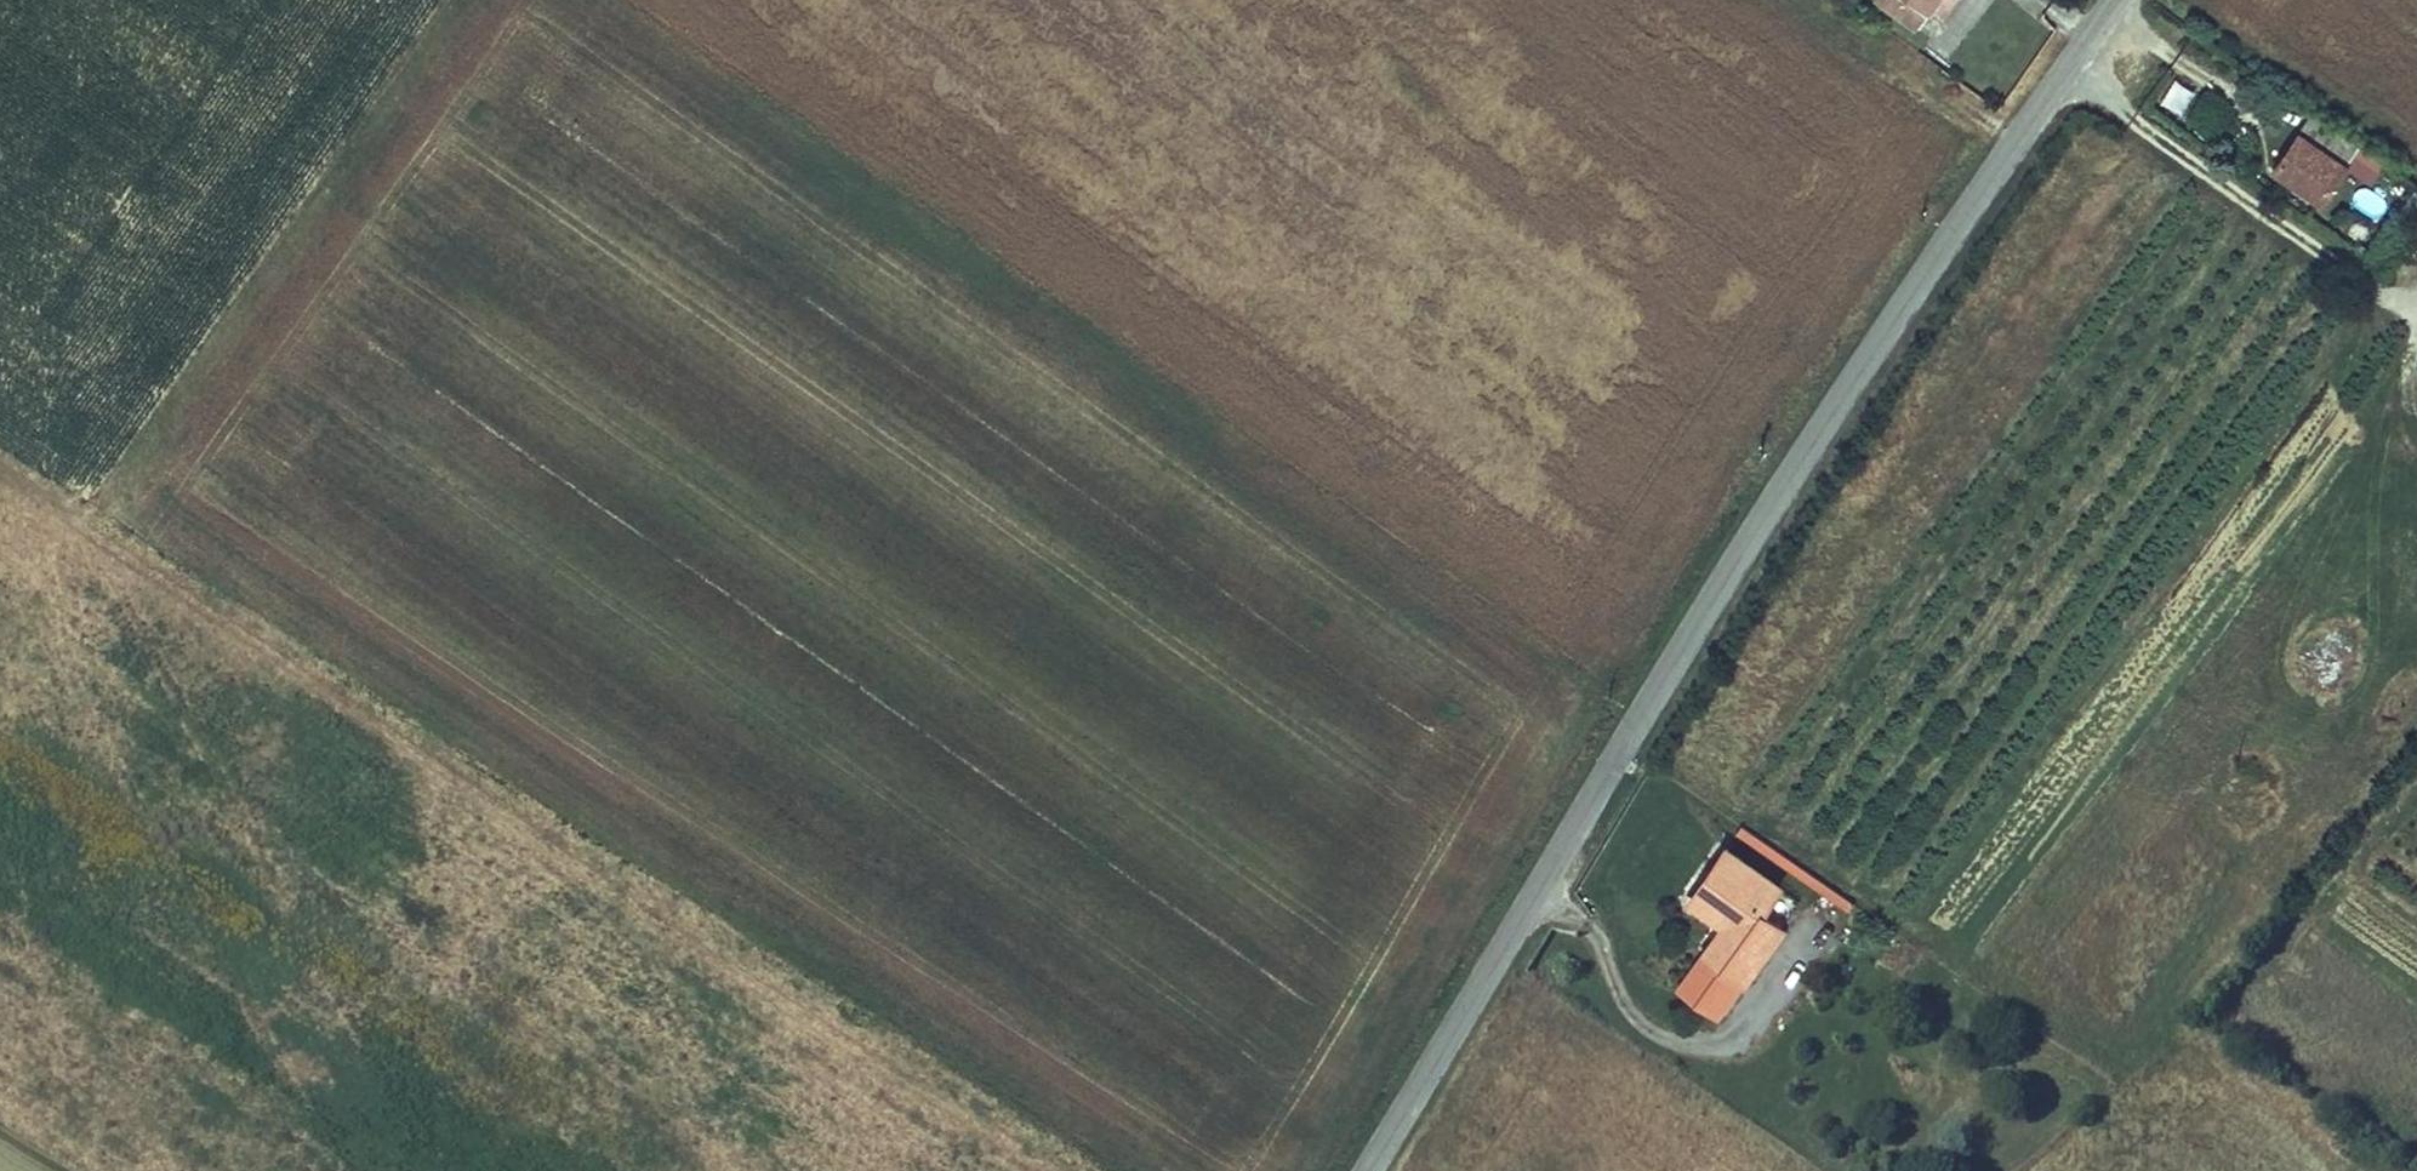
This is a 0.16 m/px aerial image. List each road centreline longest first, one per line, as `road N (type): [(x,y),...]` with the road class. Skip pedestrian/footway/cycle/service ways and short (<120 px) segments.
road 1 (unclassified): [(2108,0),(1818,429),(1367,1170)]

